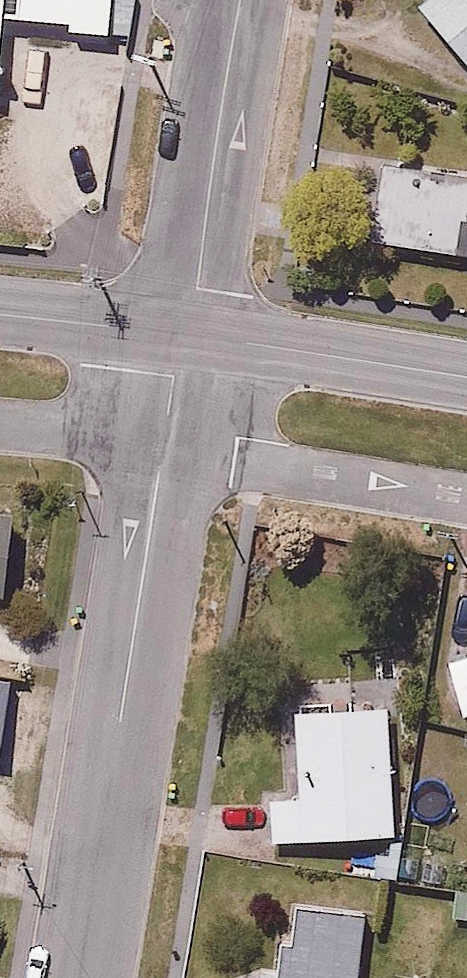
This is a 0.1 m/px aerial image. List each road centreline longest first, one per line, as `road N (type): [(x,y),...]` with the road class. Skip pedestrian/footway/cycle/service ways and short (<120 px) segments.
road 1 (residential): [(185,332),(80,977)]
road 2 (residential): [(239,0),(185,332)]
road 3 (residential): [(185,332),(466,375)]
road 4 (residential): [(0,313),(185,332)]

